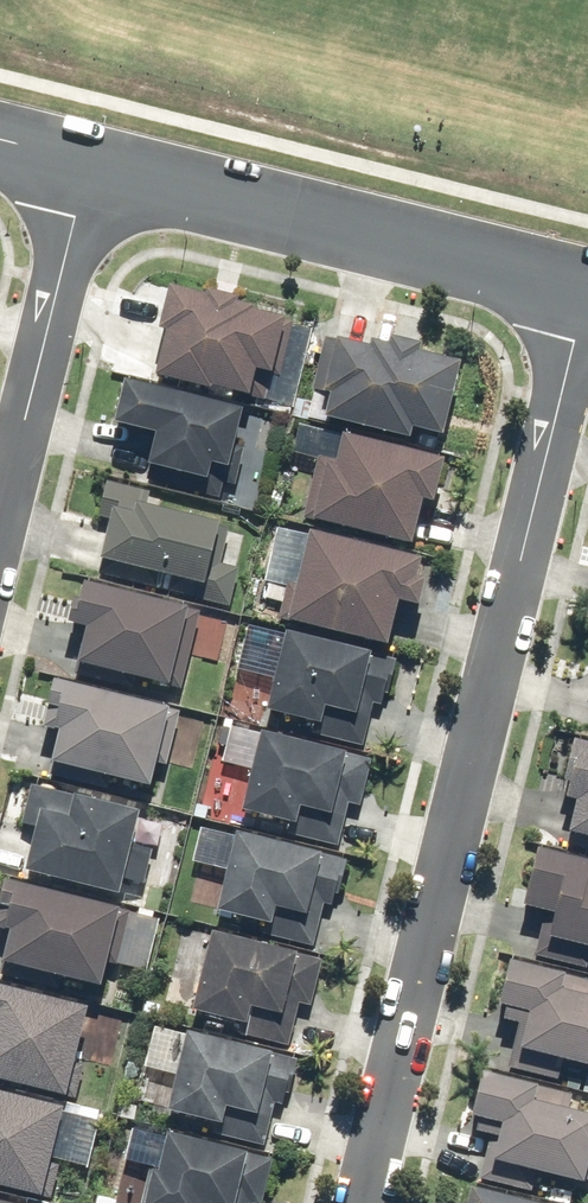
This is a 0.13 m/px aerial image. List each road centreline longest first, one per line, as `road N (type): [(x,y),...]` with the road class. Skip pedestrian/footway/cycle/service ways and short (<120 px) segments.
road 1 (residential): [(587,297),(359,1202)]
road 2 (tertiary): [(587,295),(92,163)]
road 3 (residential): [(0,532),(92,163)]

